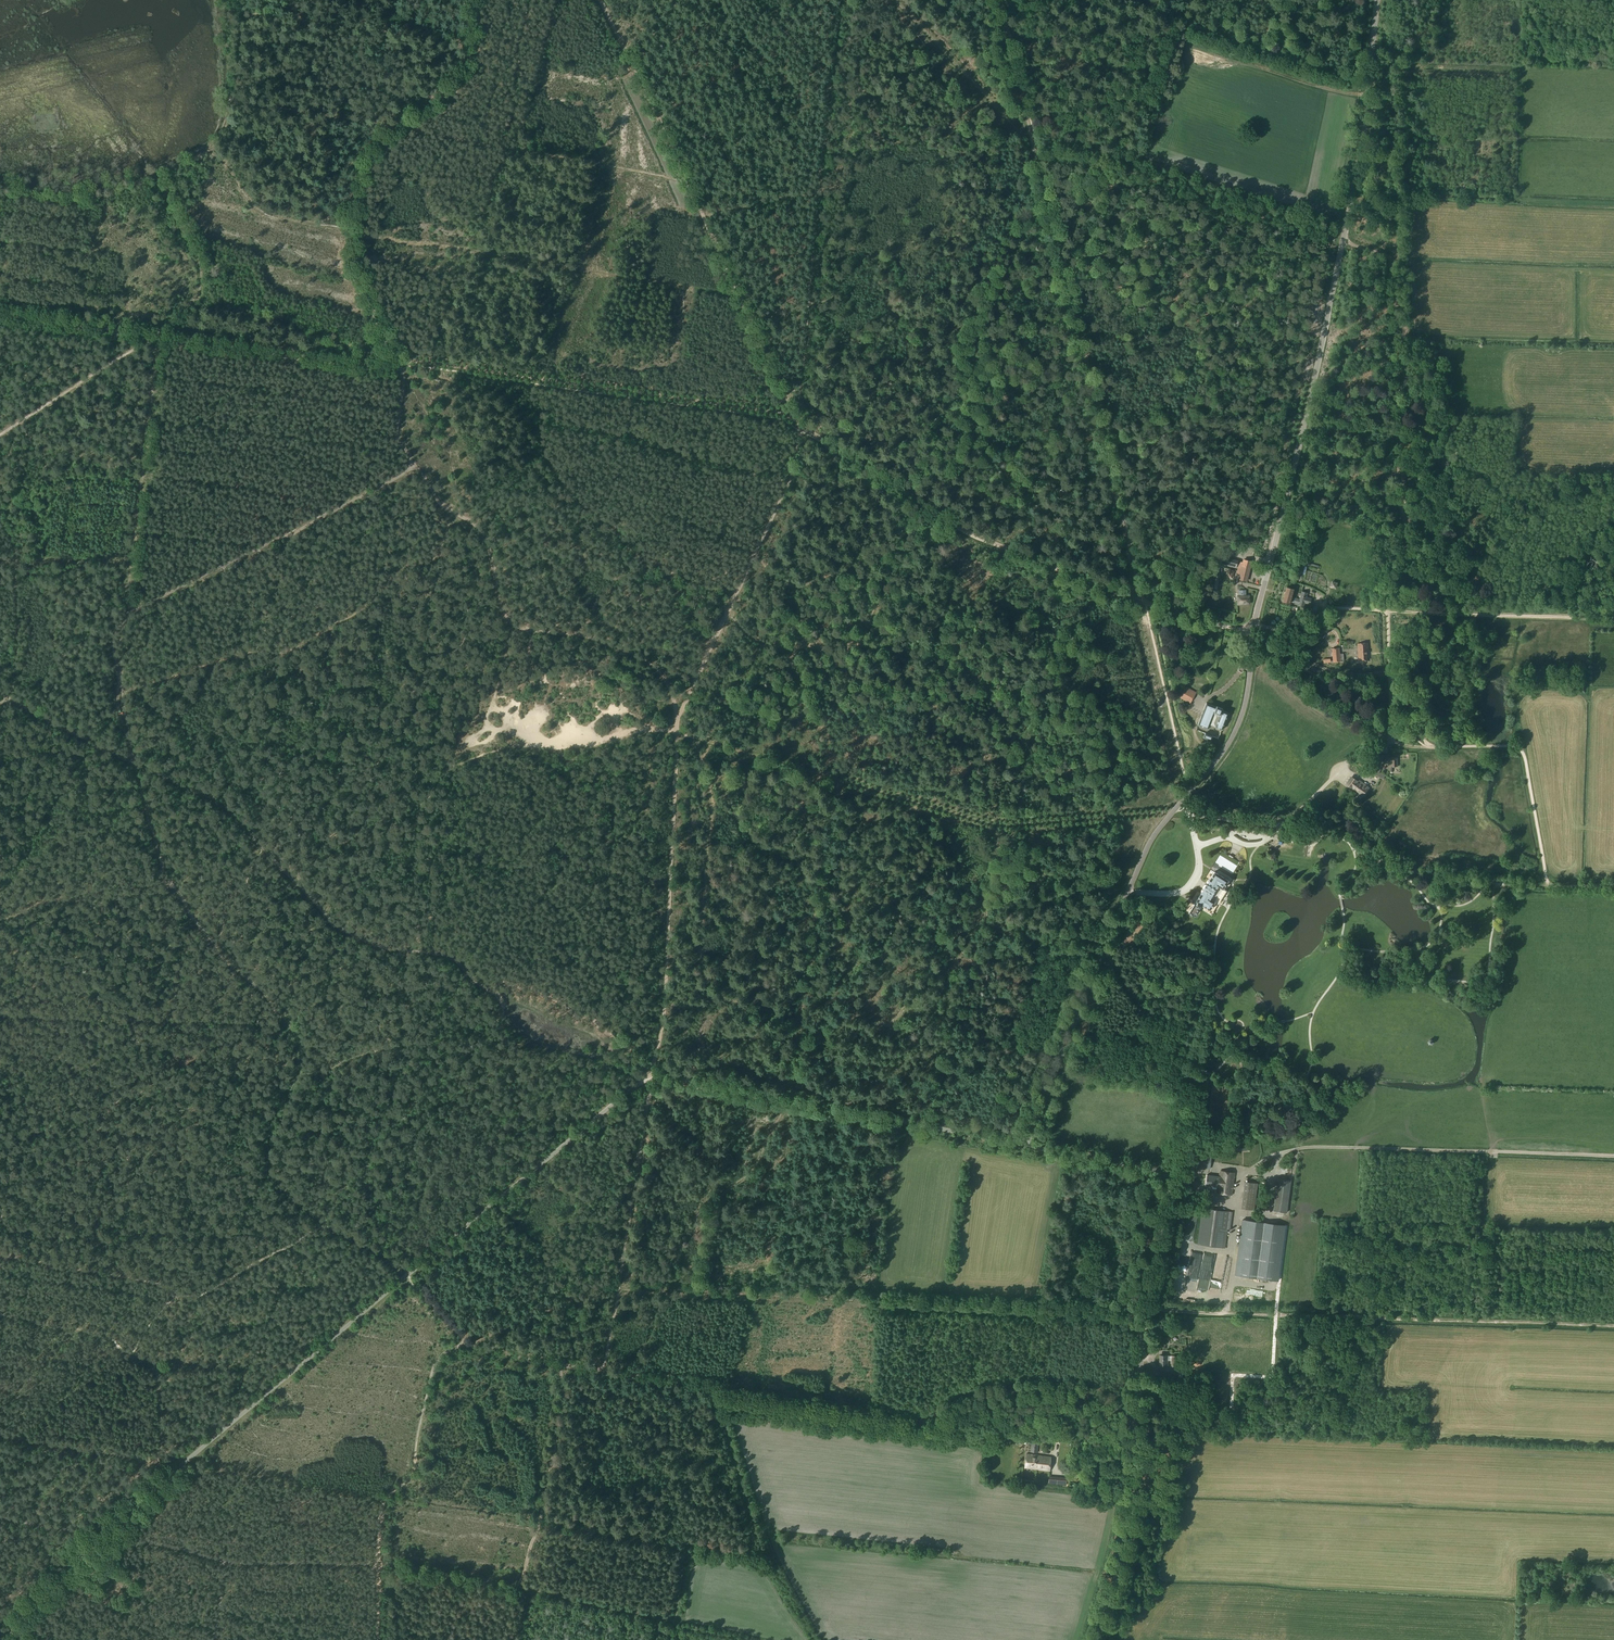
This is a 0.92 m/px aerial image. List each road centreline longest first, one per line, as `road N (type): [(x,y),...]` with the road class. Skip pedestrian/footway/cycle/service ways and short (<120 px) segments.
road 1 (unclassified): [(0,1639),(100,1535),(644,1082),(672,1077),(1024,1145)]
road 2 (unclassified): [(1024,1145),(1149,845),(1219,757),(1242,711),(1253,628),(1362,150),(1377,0)]
road 3 (track): [(651,1069),(606,1369),(554,1360),(562,1376),(521,1595),(376,1568),(225,1561)]
road 4 (track): [(1189,793),(995,0)]
road 5 (track): [(0,313),(373,367),(437,363),(793,416)]
road 6 (track): [(651,1069),(666,985),(674,704),(655,670),(628,650),(514,626),(484,540),(443,509),(415,467)]
road 7 (track): [(1189,793),(1132,859),(1020,1123),(651,1069)]
road 8 (unclassified): [(1096,1639),(1124,1543),(1145,1308),(1172,1173),(1024,1145)]
road 9 (track): [(134,761),(203,793),(344,926),(453,963),(485,992),(539,994),(651,1069)]
road 10 (track): [(415,467),(398,420),(403,371),(360,275),(359,187),(393,126),(452,65),(464,0)]
road 11 (track): [(802,424),(981,533),(1145,600),(1253,628)]
road 12 (track): [(1145,1308),(1613,1327)]
road 13 (track): [(793,416),(599,0)]
road 14 (track): [(1343,242),(1384,254),(1390,283),(1408,556),(1406,578),(1387,611)]
road 15 (track): [(459,516),(442,526),(433,562),(406,568),(356,612),(288,651),(208,664),(117,693)]
road 16 (track): [(721,1389),(911,1416),(988,1387),(1072,1379),(1083,1387)]
road 17 (track): [(835,774),(1032,823),(1172,813)]
road 18 (track): [(123,622),(415,467)]
road 19 (track): [(462,1344),(436,1358),(411,1469),(382,1499),(374,1639)]
road 20 (track): [(288,1025),(0,1012)]
road 21 (track): [(123,622),(152,340)]
road 22 (track): [(1613,886),(1548,882),(1520,749),(1441,747)]
road 23 (track): [(791,474),(677,720)]
road 24 (track): [(1364,0),(1337,216),(1346,228)]
road 25 (track): [(225,1561),(0,1517)]
road 26 (track): [(1387,611),(1613,616)]
road 27 (track): [(554,1360),(462,1344),(409,1274)]
road 28 (track): [(152,340),(0,429)]
road 29 (track): [(0,1436),(162,1470)]
road 30 (track): [(677,735),(835,774)]
road 31 (track): [(668,1625),(521,1595)]
road 32 (track): [(1185,1092),(1207,973),(1204,948)]
road 33 (track): [(134,761),(112,646),(123,622)]
road 34 (track): [(8,698),(134,761)]
road 35 (track): [(1387,611),(1338,609),(1299,627),(1253,628)]
road 36 (track): [(0,557),(132,554)]

